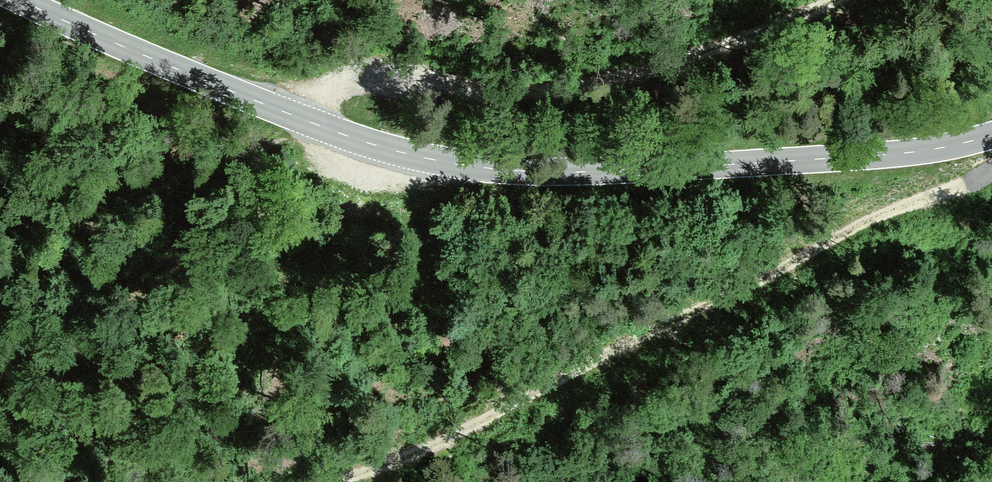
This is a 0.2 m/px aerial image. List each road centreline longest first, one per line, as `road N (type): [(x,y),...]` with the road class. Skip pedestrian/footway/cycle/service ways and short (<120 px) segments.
road 1 (tertiary): [(20,0),(299,118),(432,159),(523,171),(617,171),(939,150),(991,135)]
road 2 (track): [(339,481),(476,428),(845,234),(991,169)]
road 3 (track): [(299,118),(328,86),(359,75),(548,91),(667,62),(831,0)]

